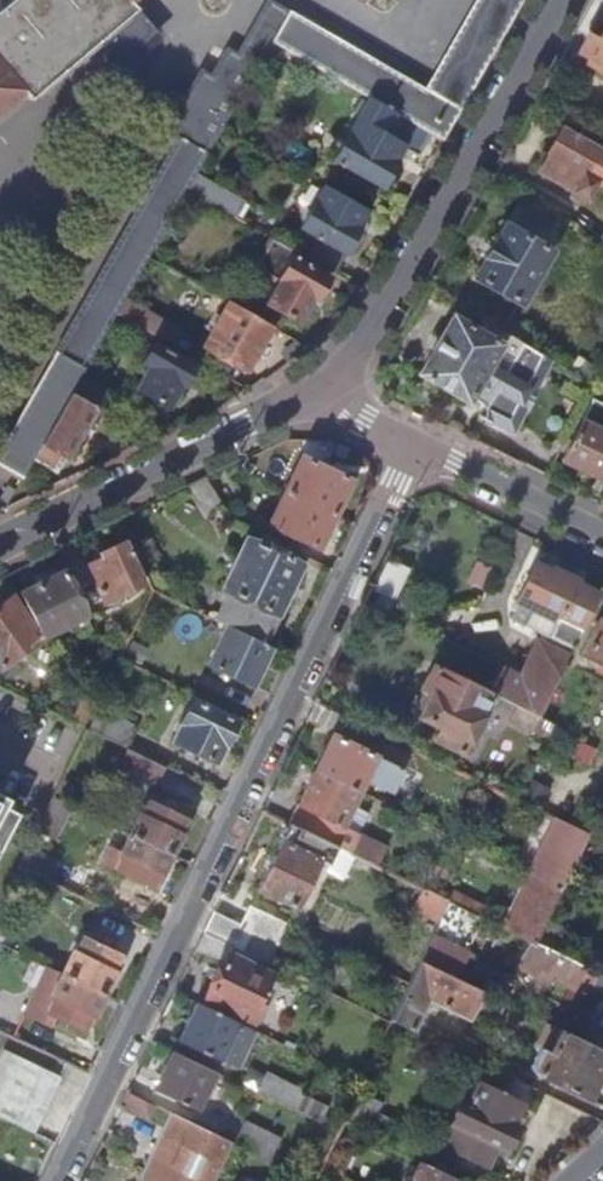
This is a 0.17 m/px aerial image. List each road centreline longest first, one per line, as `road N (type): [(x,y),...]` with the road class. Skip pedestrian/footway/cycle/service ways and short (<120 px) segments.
road 1 (residential): [(413,443),(62,1180)]
road 2 (residential): [(311,392),(350,357),(404,281),(567,0)]
road 3 (residential): [(0,543),(311,392)]
road 4 (residential): [(413,443),(602,536)]

